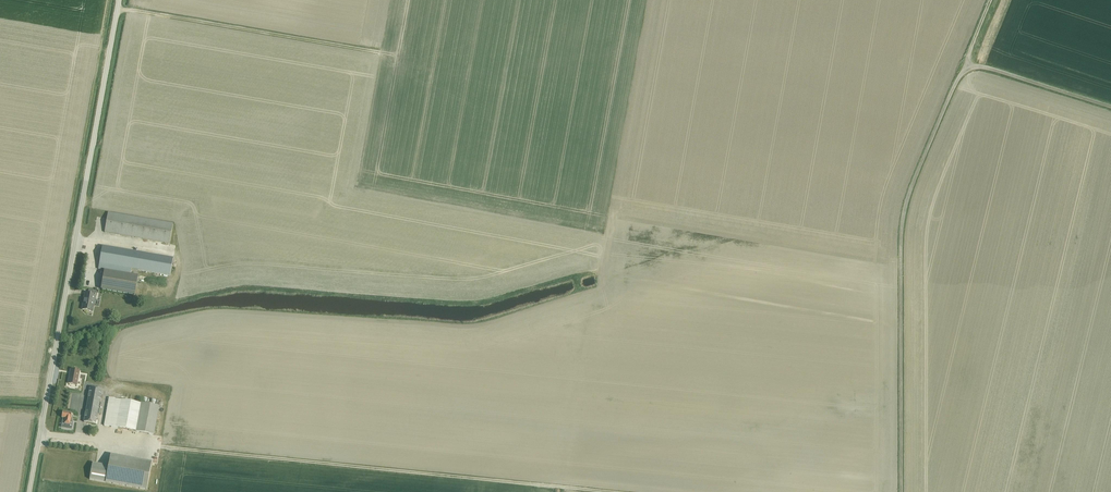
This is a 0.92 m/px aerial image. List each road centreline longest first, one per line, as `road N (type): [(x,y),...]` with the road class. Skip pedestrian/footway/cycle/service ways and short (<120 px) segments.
road 1 (unclassified): [(30,491),(120,0)]
road 2 (track): [(609,491),(161,446)]
road 3 (track): [(968,69),(903,211),(901,491)]
road 4 (track): [(1110,107),(999,71),(968,69)]

